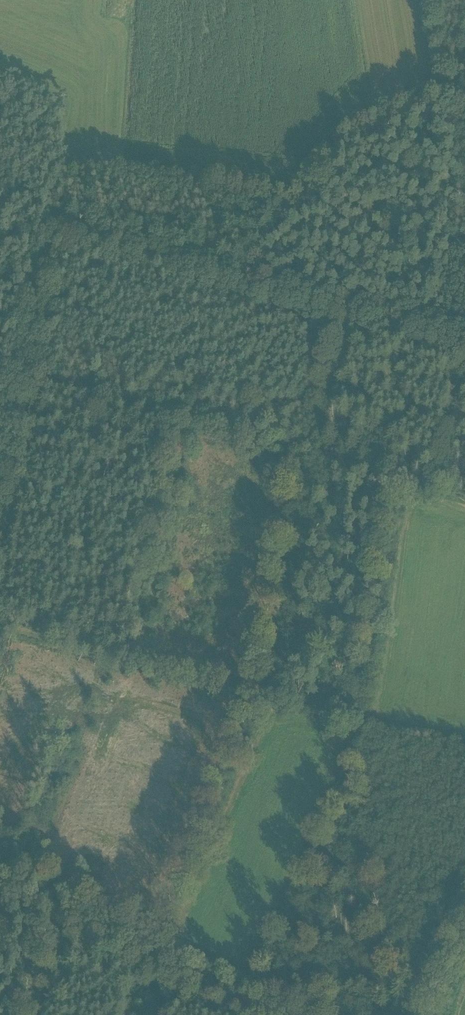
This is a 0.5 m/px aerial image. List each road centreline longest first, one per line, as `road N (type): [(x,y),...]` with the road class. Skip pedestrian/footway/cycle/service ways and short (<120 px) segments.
road 1 (track): [(0,431),(43,230),(464,335)]
road 2 (track): [(464,734),(0,605)]
road 3 (track): [(295,1014),(0,871)]

